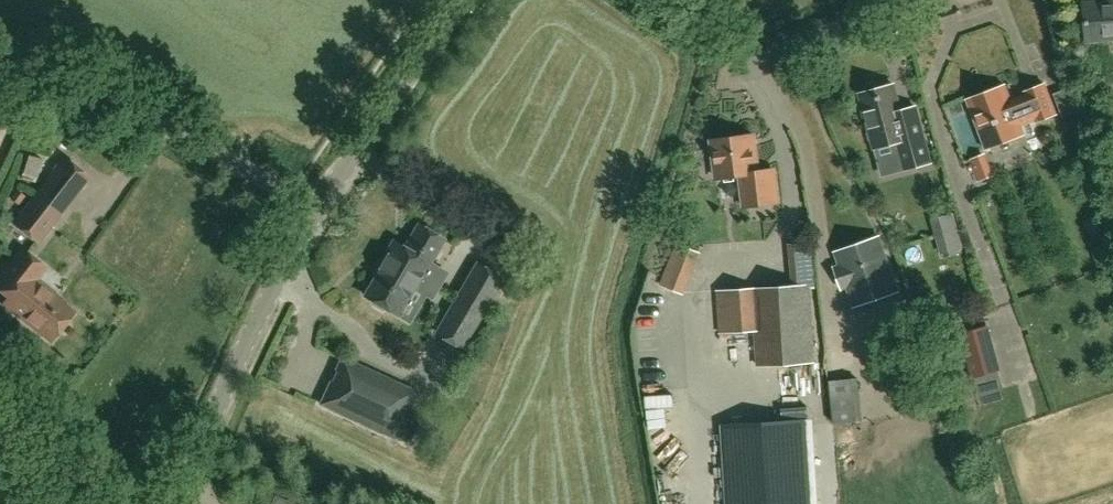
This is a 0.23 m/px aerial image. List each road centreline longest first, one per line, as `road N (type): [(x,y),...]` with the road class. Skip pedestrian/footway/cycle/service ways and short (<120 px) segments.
road 1 (unclassified): [(321,206),(200,143),(0,76)]
road 2 (tertiary): [(184,503),(321,206)]
road 3 (residential): [(924,0),(788,53),(740,54),(659,0)]
road 4 (tertiary): [(321,206),(464,0)]

